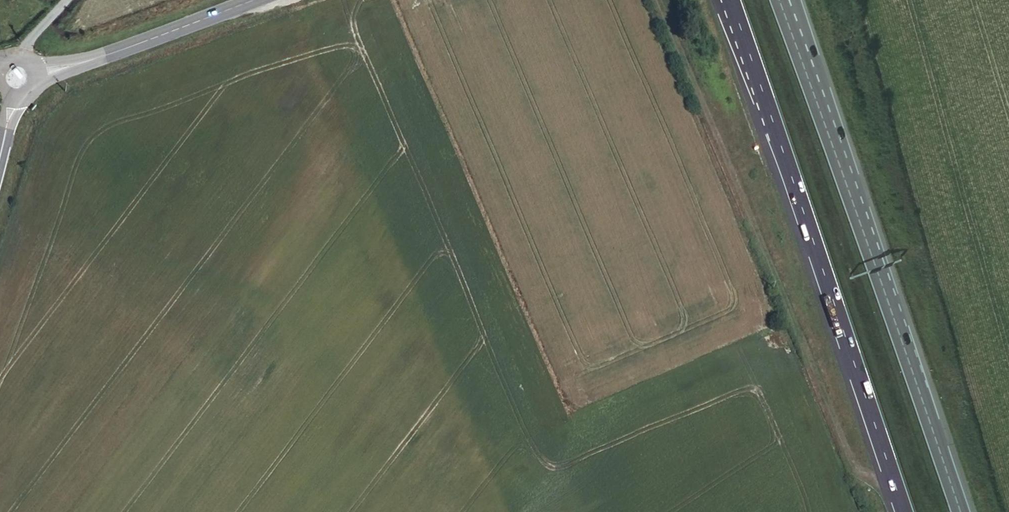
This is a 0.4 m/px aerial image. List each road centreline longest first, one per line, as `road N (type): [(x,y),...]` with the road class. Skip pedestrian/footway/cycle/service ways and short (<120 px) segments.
road 1 (track): [(895,489),(862,473),(847,451),(656,0)]
road 2 (motorway): [(960,511),(778,0)]
road 3 (motorway): [(731,0),(903,511)]
road 4 (tertiary): [(261,0),(40,76)]

